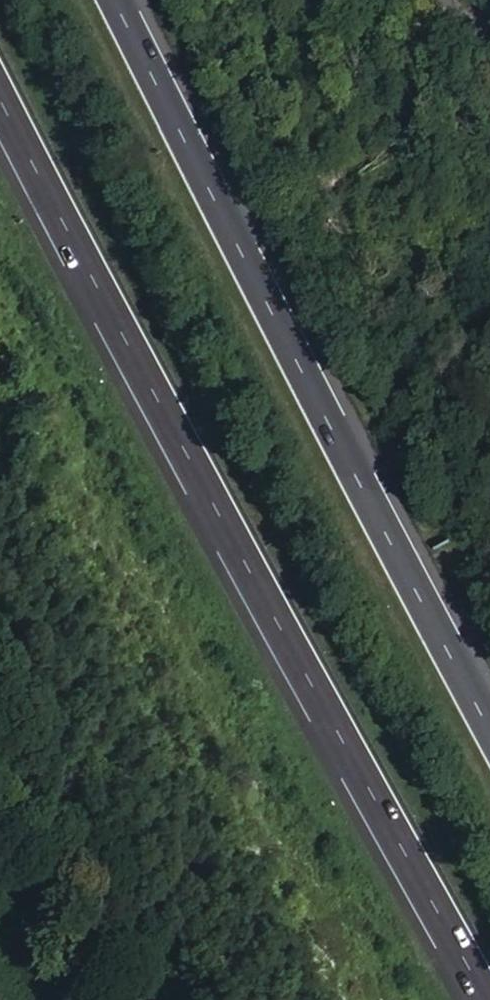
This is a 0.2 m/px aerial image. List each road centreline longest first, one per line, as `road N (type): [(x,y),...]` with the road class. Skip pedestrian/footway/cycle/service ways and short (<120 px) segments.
road 1 (motorway): [(0,105),(489,995)]
road 2 (motorway): [(489,710),(110,0)]

